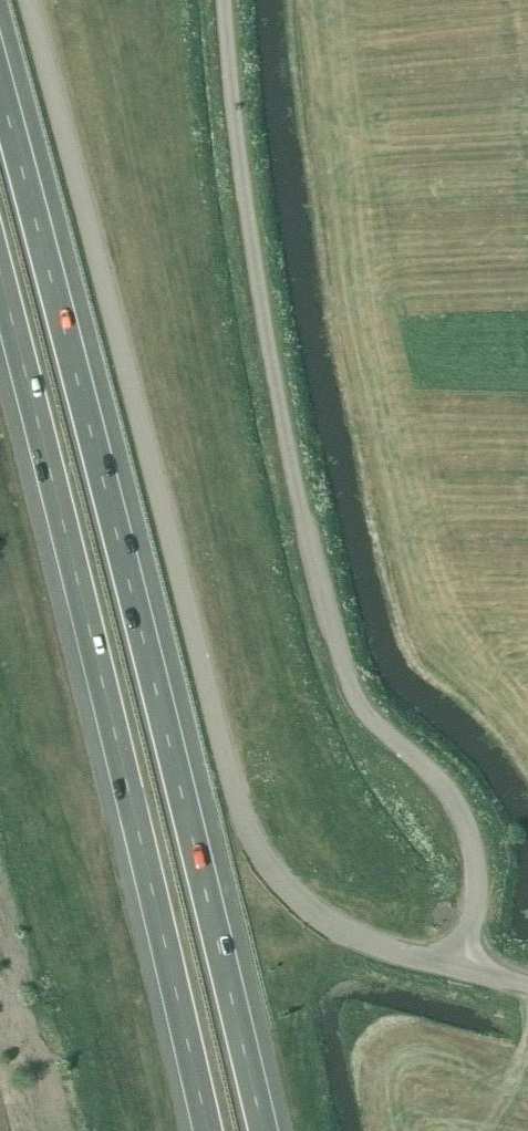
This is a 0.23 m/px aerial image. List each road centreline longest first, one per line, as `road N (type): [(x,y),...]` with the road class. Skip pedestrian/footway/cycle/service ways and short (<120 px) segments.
road 1 (unclassified): [(457,967),(378,946),(311,906),(268,861),(236,787),(24,0)]
road 2 (motorway): [(261,1130),(0,95)]
road 3 (unclassified): [(457,967),(476,880),(465,826),(441,784),(374,725),(350,686),(291,463),(246,216),(224,0)]
road 4 (motorway): [(0,283),(206,1130)]

